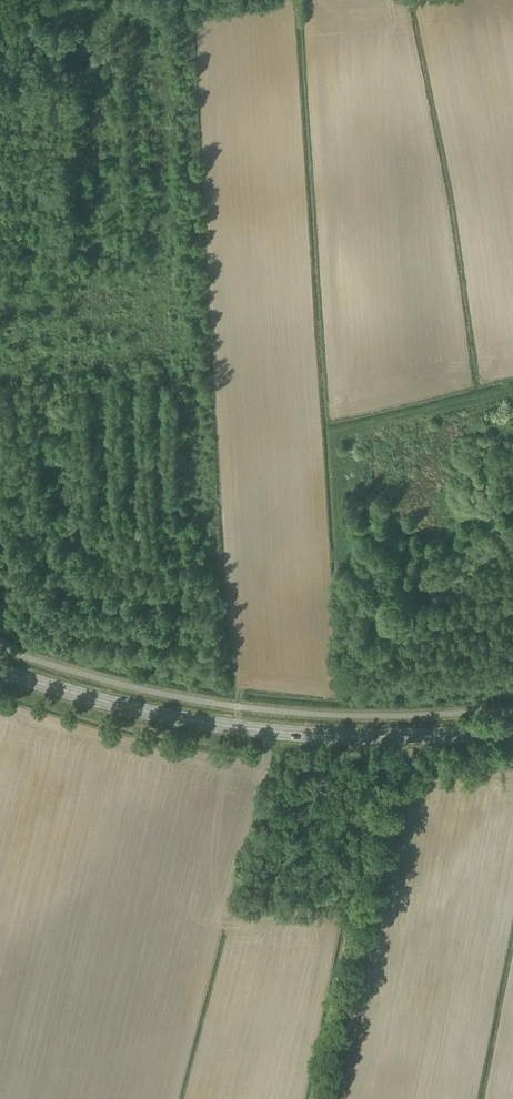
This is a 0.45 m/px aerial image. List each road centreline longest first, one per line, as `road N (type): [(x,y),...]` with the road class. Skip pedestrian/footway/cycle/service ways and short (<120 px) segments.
road 1 (secondary): [(512,729),(302,735),(122,710),(0,674)]
road 2 (track): [(319,1098),(396,735)]

